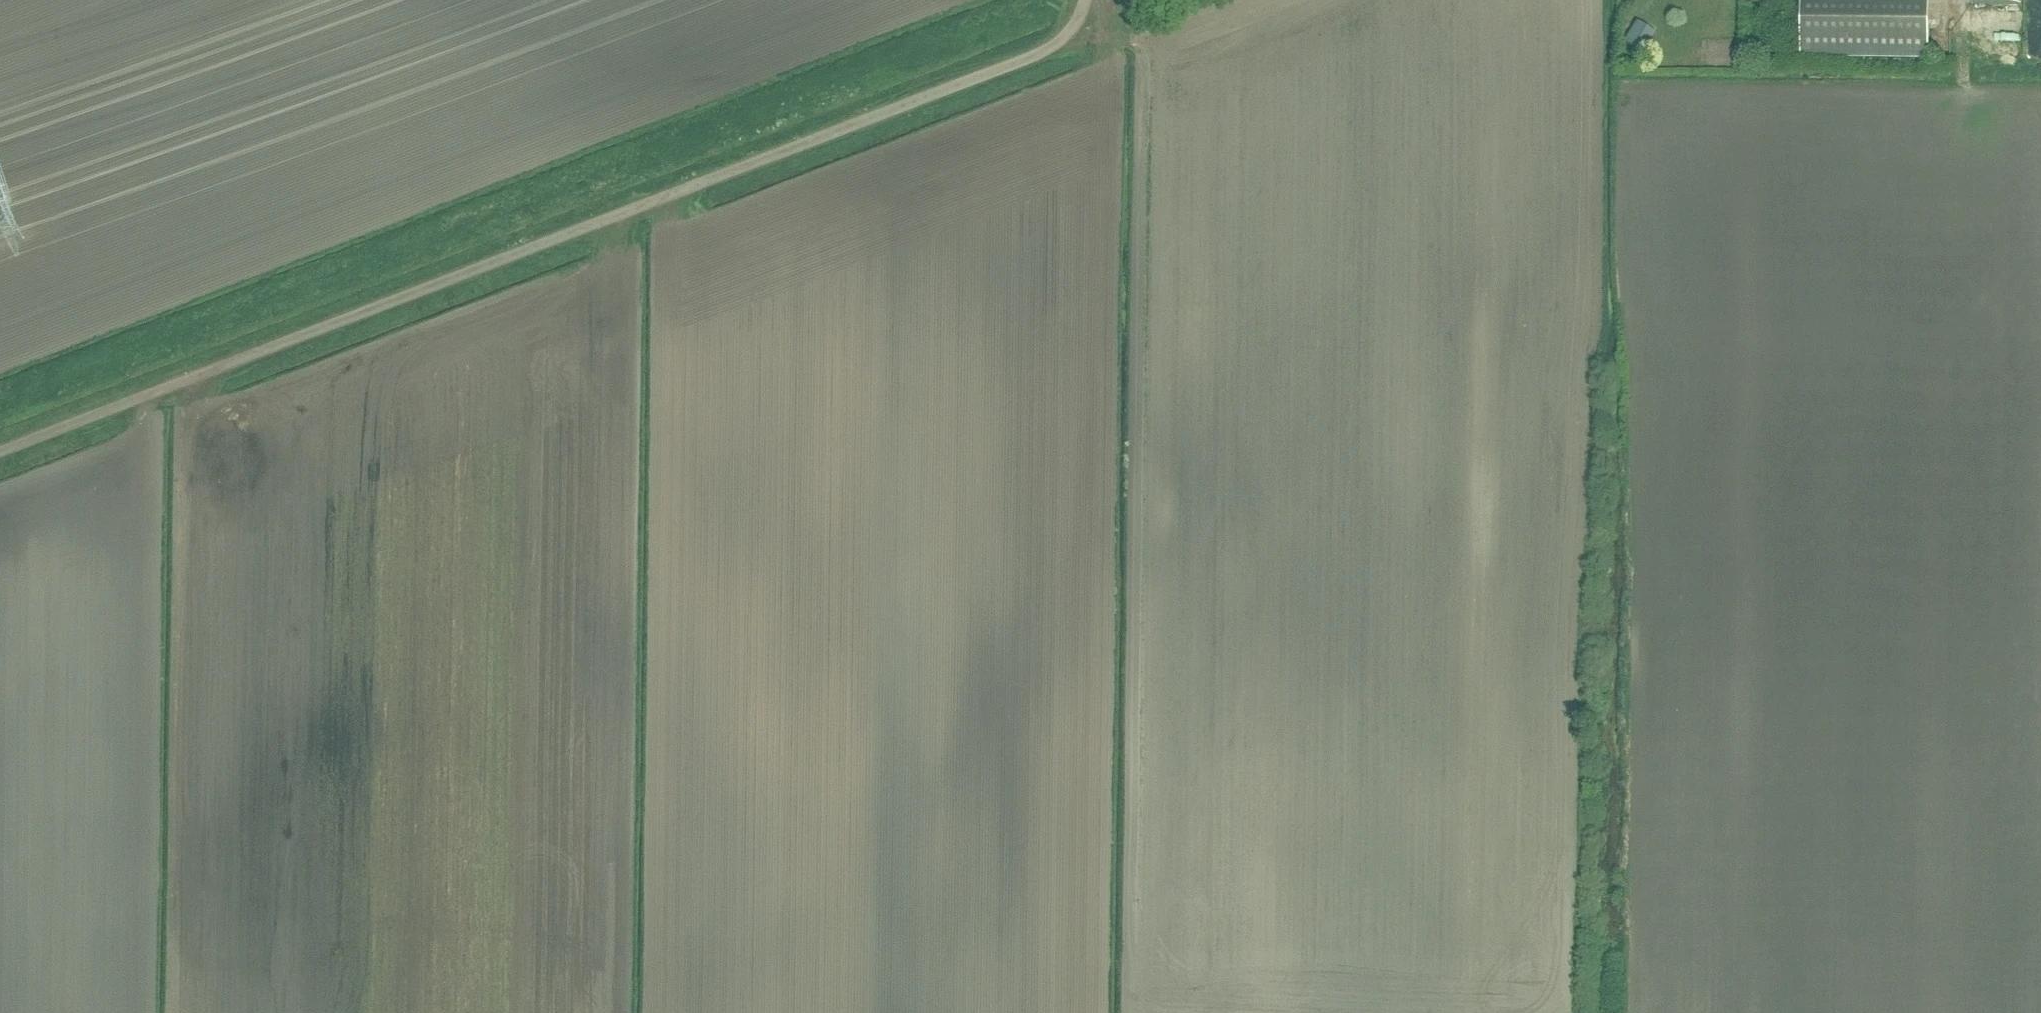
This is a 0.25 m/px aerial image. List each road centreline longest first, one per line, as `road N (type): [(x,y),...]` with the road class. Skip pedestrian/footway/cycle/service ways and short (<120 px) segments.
road 1 (track): [(1082,0),(1067,29),(1031,53),(13,447)]

